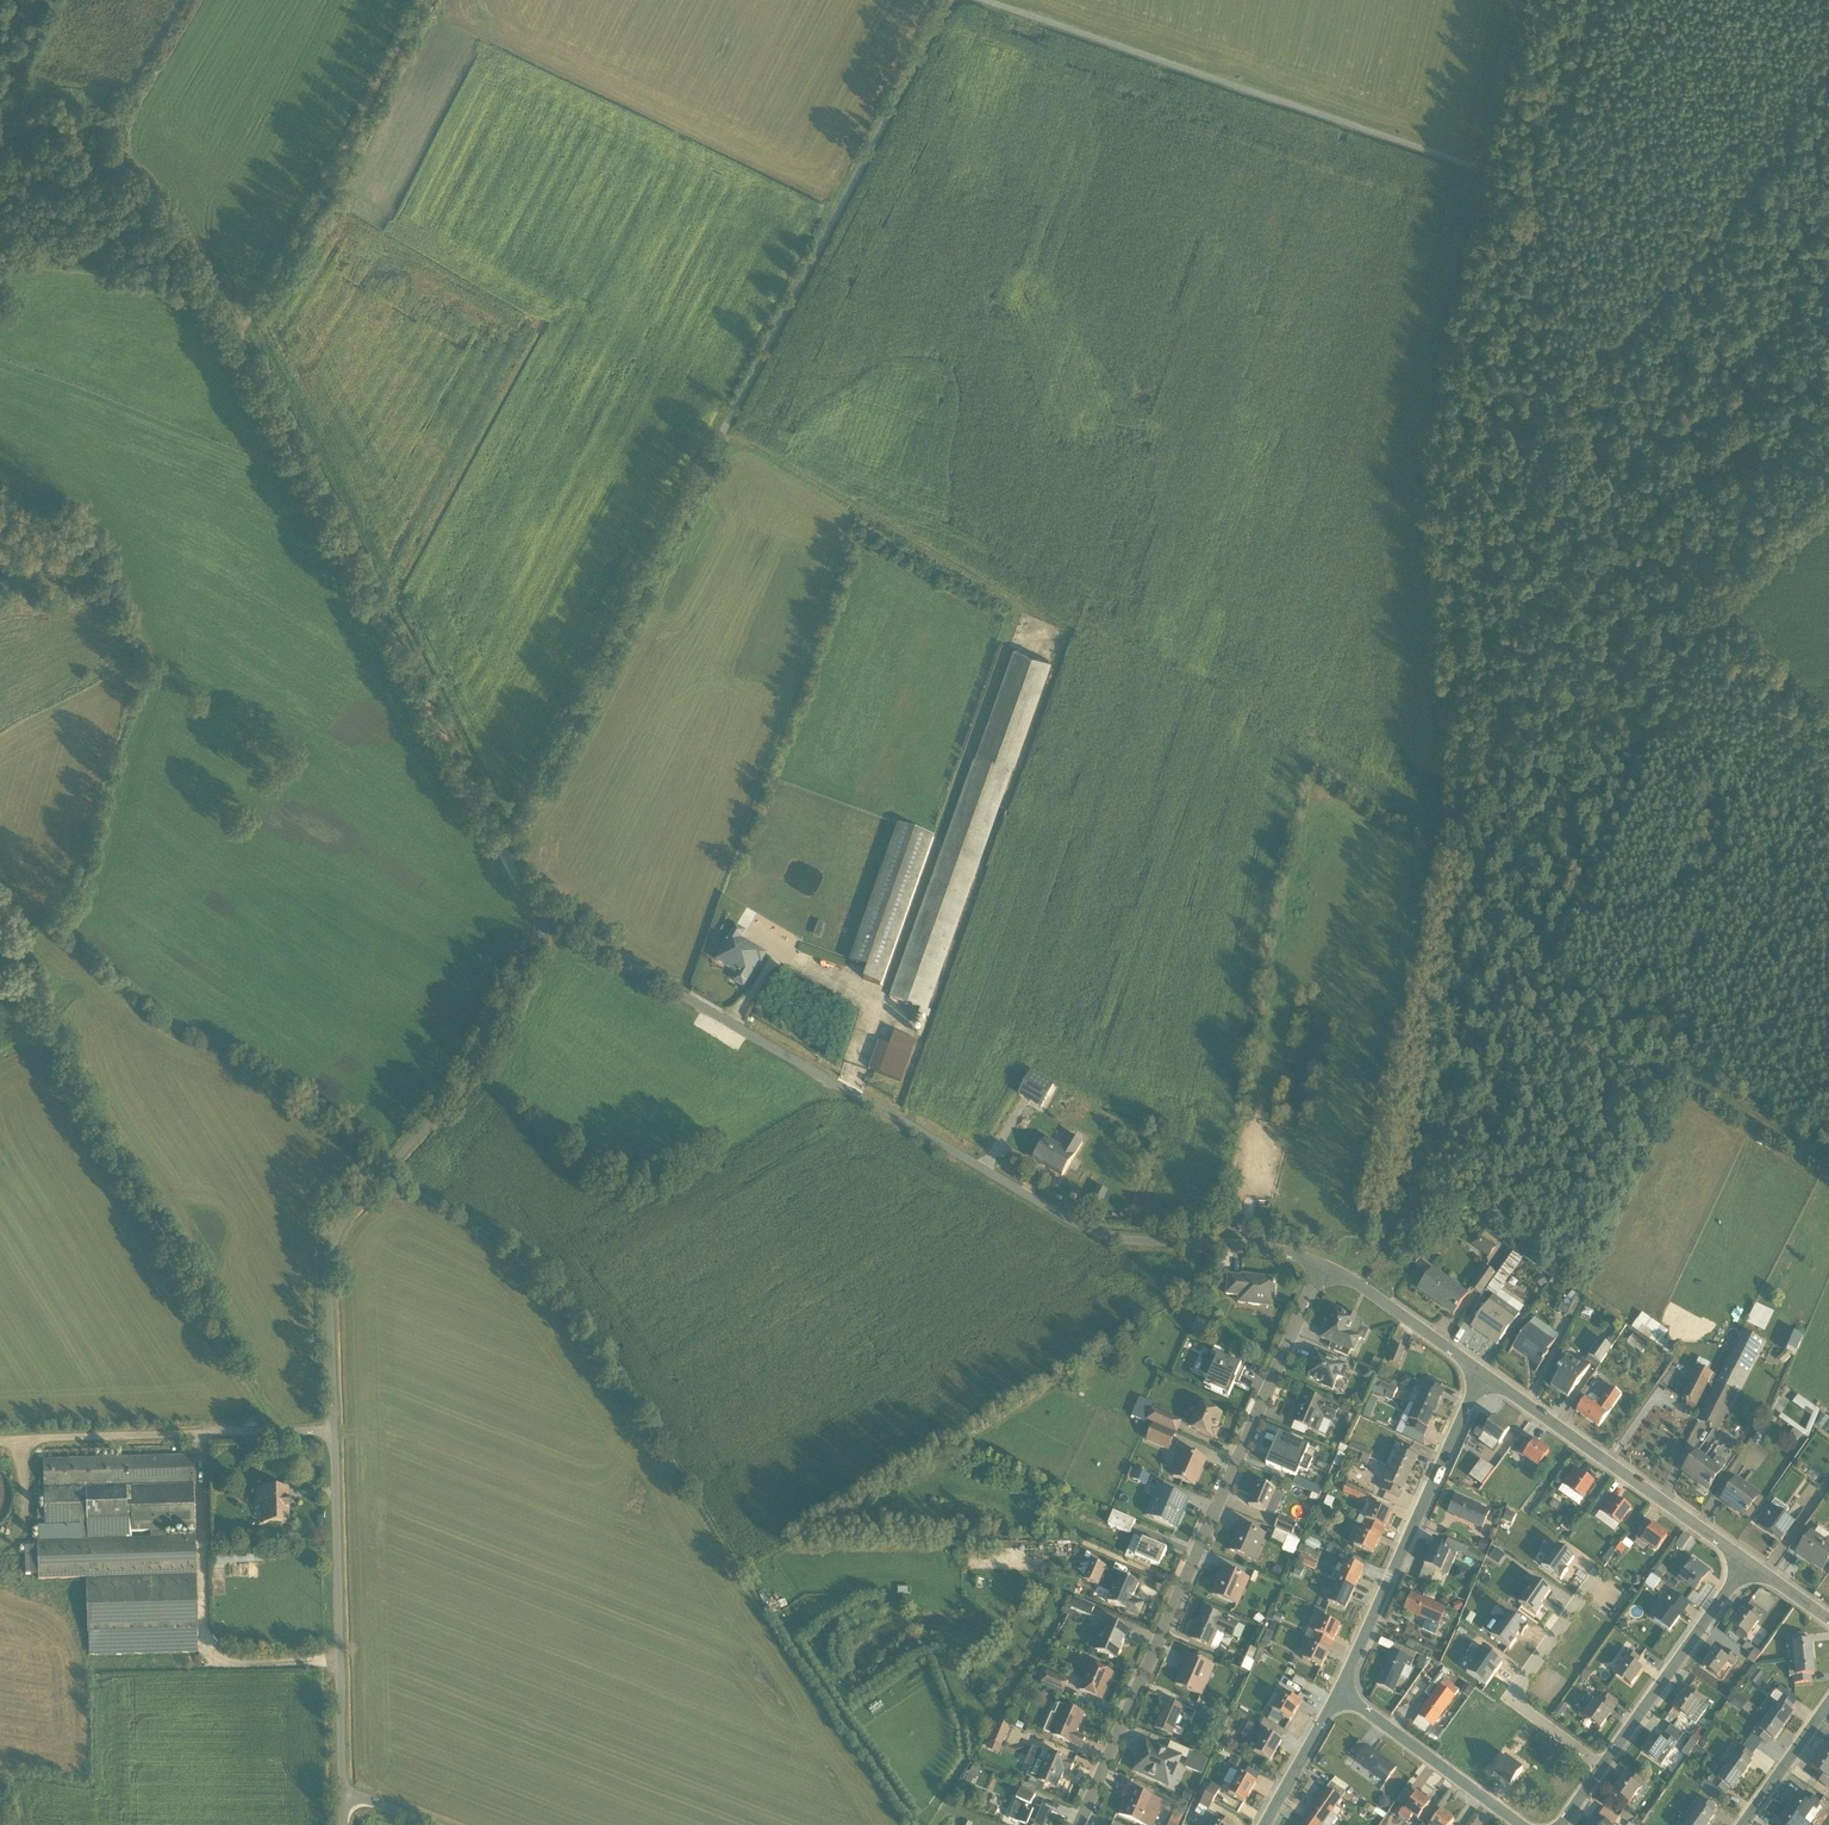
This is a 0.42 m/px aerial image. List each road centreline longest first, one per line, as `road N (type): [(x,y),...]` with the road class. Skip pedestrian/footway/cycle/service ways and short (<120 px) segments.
road 1 (unclassified): [(542,921),(500,847),(949,0)]
road 2 (unclassified): [(1320,1265),(1261,1249),(1096,1235),(542,921)]
road 3 (residential): [(1320,1265),(1079,1824)]
road 4 (unclassified): [(542,921),(474,1064),(348,1211),(331,1248),(335,1430)]
road 5 (track): [(500,847),(235,338)]
road 6 (unclassified): [(990,0),(1481,168)]
road 7 (track): [(1535,424),(1712,242),(1828,65)]
road 8 (track): [(235,338),(285,260),(418,0)]
road 9 (unclassified): [(335,1430),(343,1788)]
road 10 (track): [(721,432),(1028,606)]
road 11 (residential): [(1480,1372),(1340,1692)]
road 12 (track): [(235,338),(177,227),(132,173),(41,132),(0,124)]
road 13 (residential): [(1745,1562),(1480,1372)]
road 14 (track): [(1481,168),(1516,179),(1540,212),(1535,424)]
road 15 (unclassified): [(335,1430),(46,1437)]
road 16 (residential): [(1603,1767),(1516,1704),(1521,1680),(1591,1585),(1609,1598)]
road 17 (track): [(1535,424),(1566,471),(1647,541),(1709,616)]
road 18 (residential): [(1603,1767),(1745,1562)]
road 19 (residential): [(1340,1692),(1520,1824)]
road 20 (residential): [(1480,1372),(1361,1285),(1320,1265)]
road 21 (unclassified): [(1515,0),(1481,168)]
road 22 (track): [(1709,616),(1828,737)]
road 23 (track): [(1828,1154),(1683,1069)]
road 24 (residential): [(1340,1692),(1264,1824)]
road 25 (residential): [(1741,1824),(1828,1701)]

